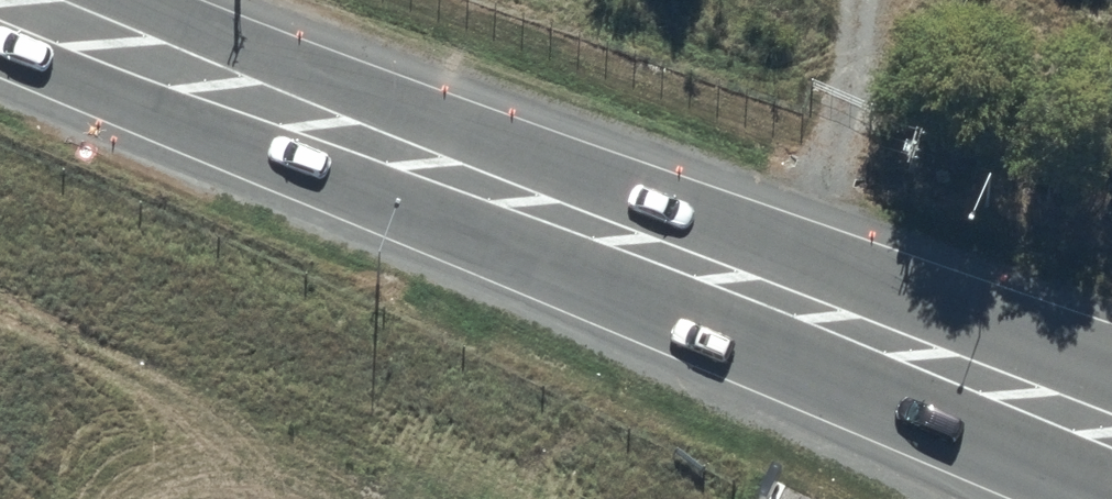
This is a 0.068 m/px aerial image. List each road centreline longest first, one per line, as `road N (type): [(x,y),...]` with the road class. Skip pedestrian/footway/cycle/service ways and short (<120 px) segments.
road 1 (trunk): [(1092,498),(544,263),(104,29)]
road 2 (trunk): [(104,29),(589,148),(1111,354)]

